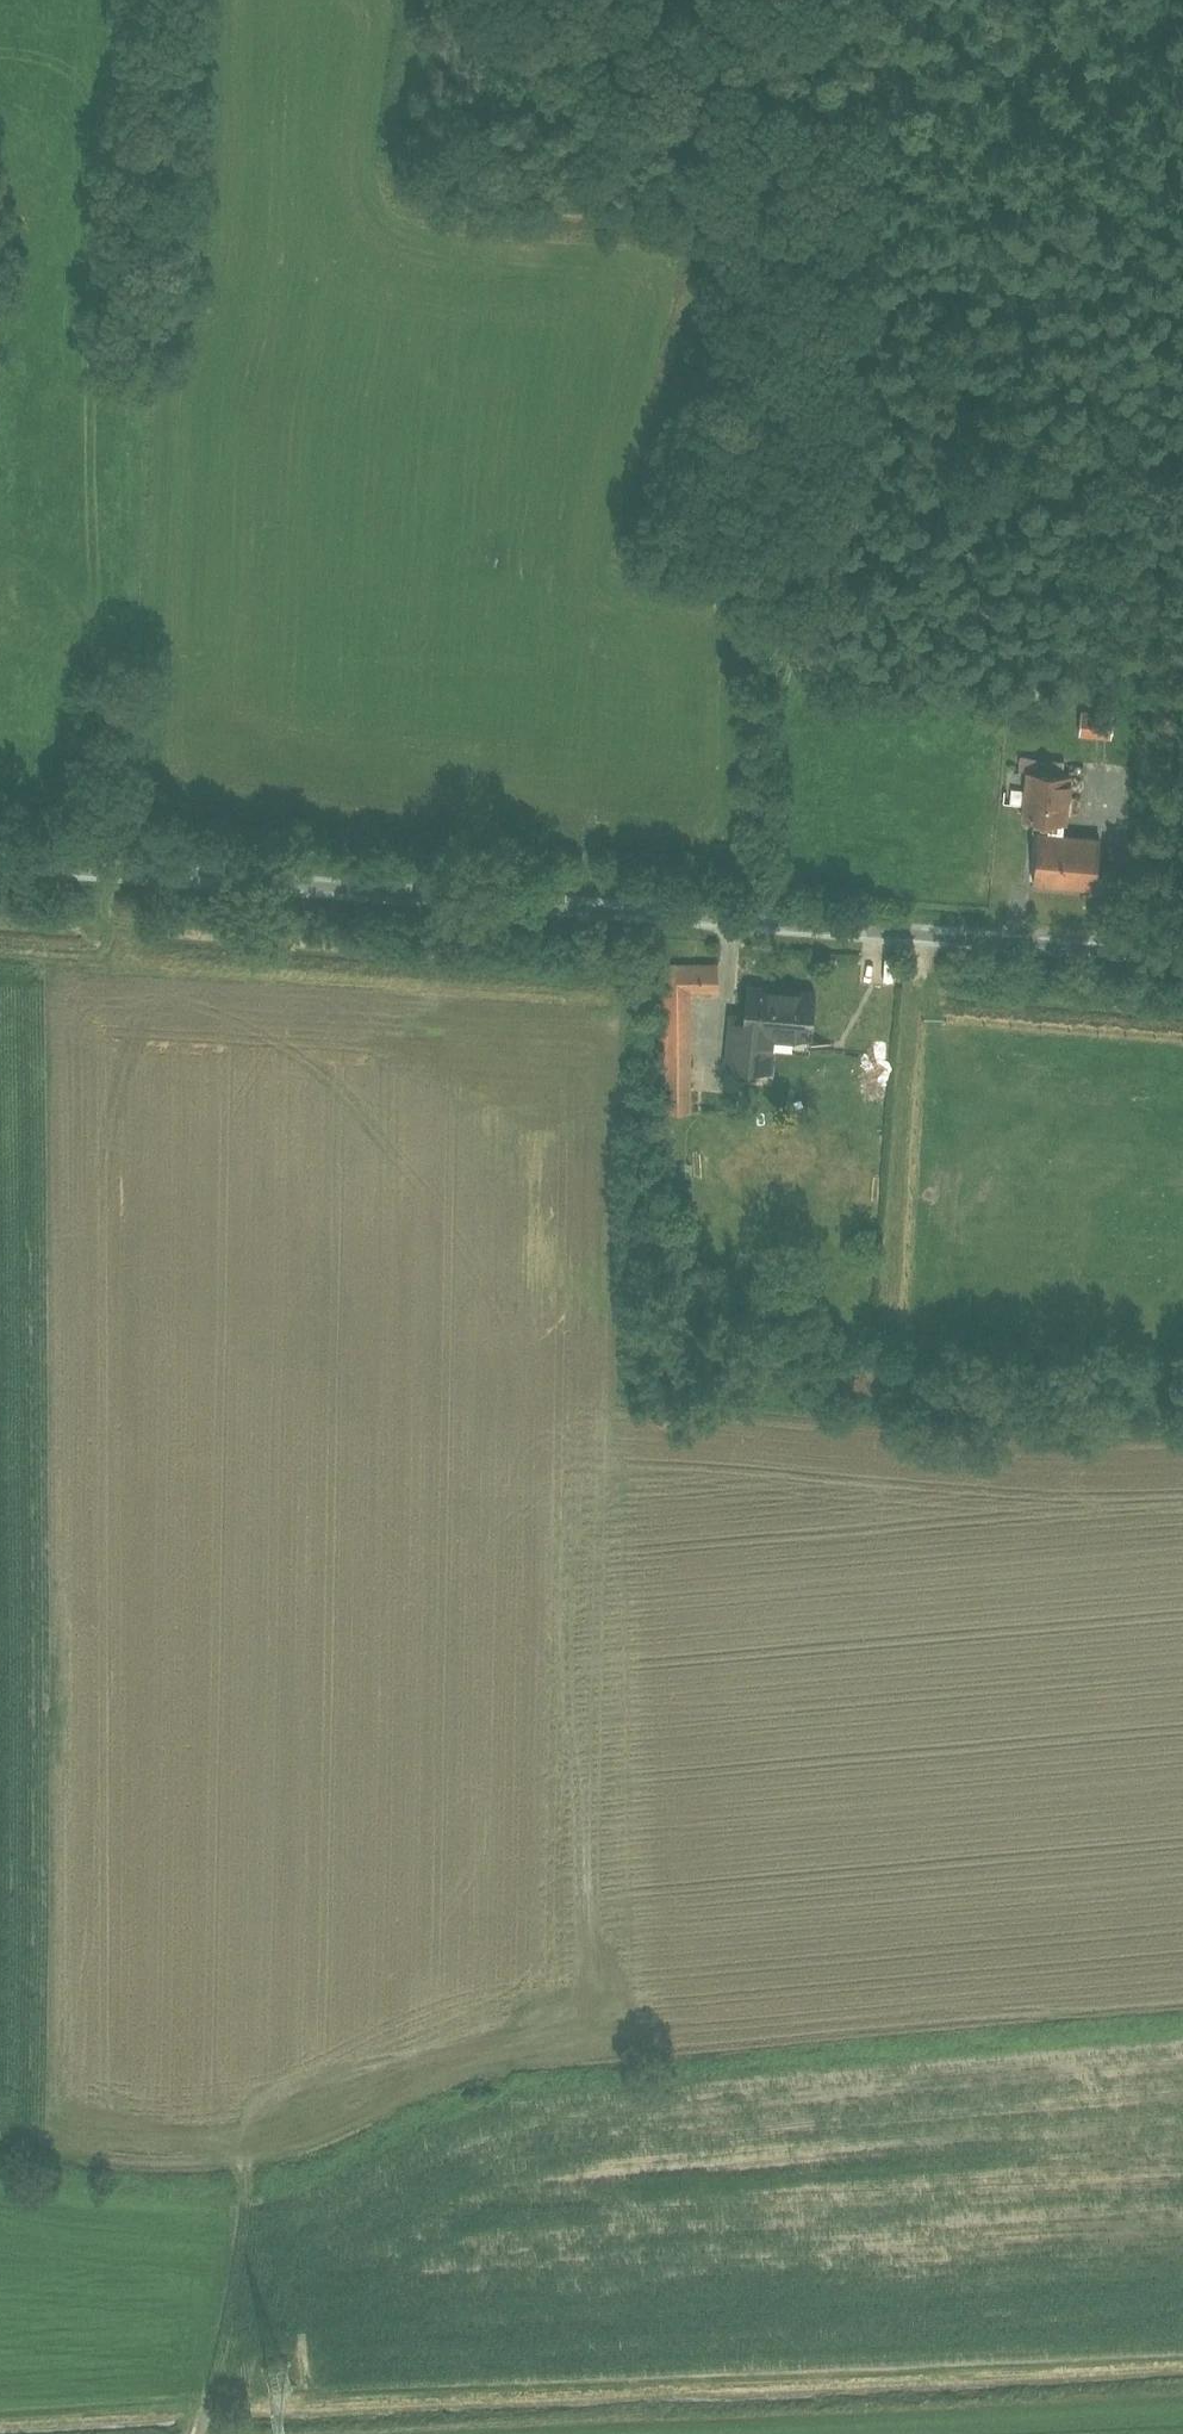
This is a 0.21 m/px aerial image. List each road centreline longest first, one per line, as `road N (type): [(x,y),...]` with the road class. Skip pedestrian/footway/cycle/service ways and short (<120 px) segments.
road 1 (unclassified): [(0,858),(1182,953)]

